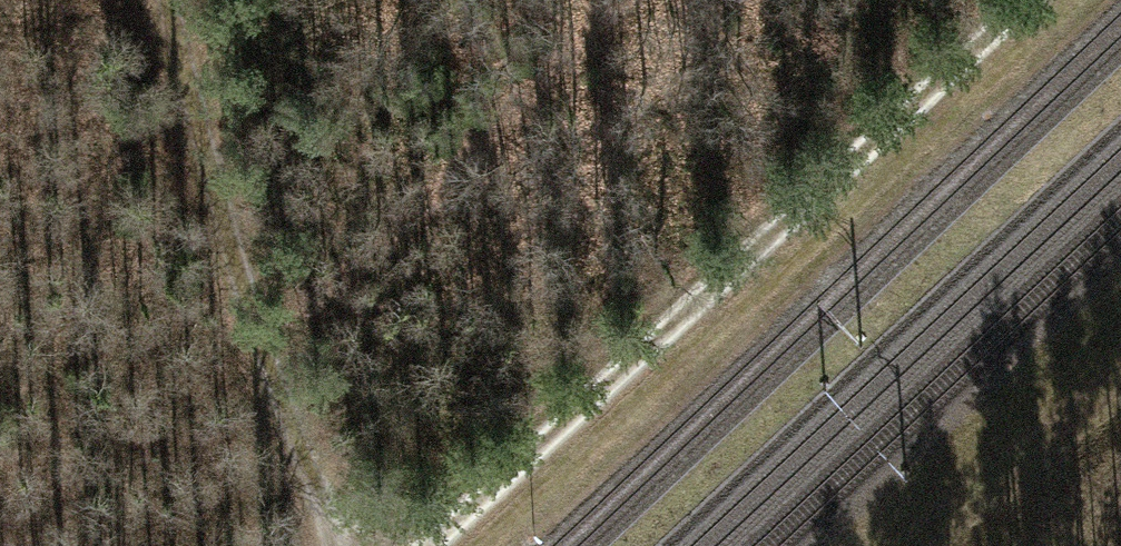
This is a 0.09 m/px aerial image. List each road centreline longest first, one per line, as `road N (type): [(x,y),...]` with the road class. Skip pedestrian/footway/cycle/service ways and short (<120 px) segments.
road 1 (track): [(421,545),(1007,0)]
road 2 (track): [(367,545),(283,434),(172,0)]
road 3 (track): [(1120,400),(957,545)]

